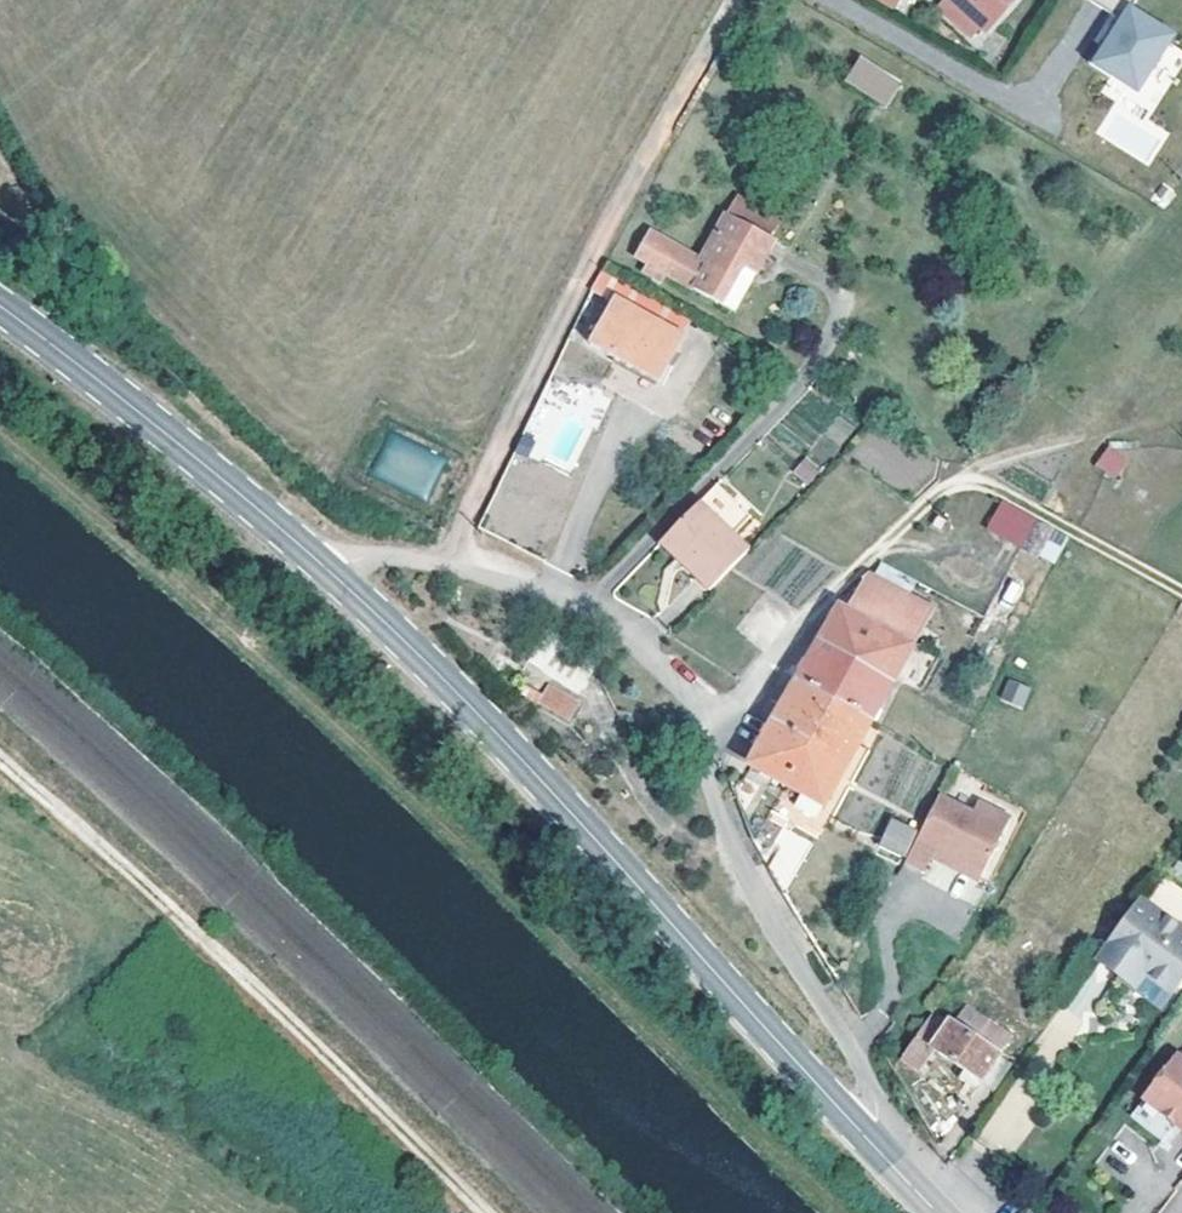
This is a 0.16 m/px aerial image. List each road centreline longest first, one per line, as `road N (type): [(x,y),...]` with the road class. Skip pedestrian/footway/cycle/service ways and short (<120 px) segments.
road 1 (residential): [(871,1142),(879,1094),(729,859),(695,702),(644,644),(585,603),(447,559),(376,559),(336,580)]
road 2 (secondary): [(871,1142),(336,580)]
road 3 (track): [(489,1212),(0,758)]
road 4 (secondary): [(336,580),(0,312)]
road 5 (track): [(65,361),(0,196)]

